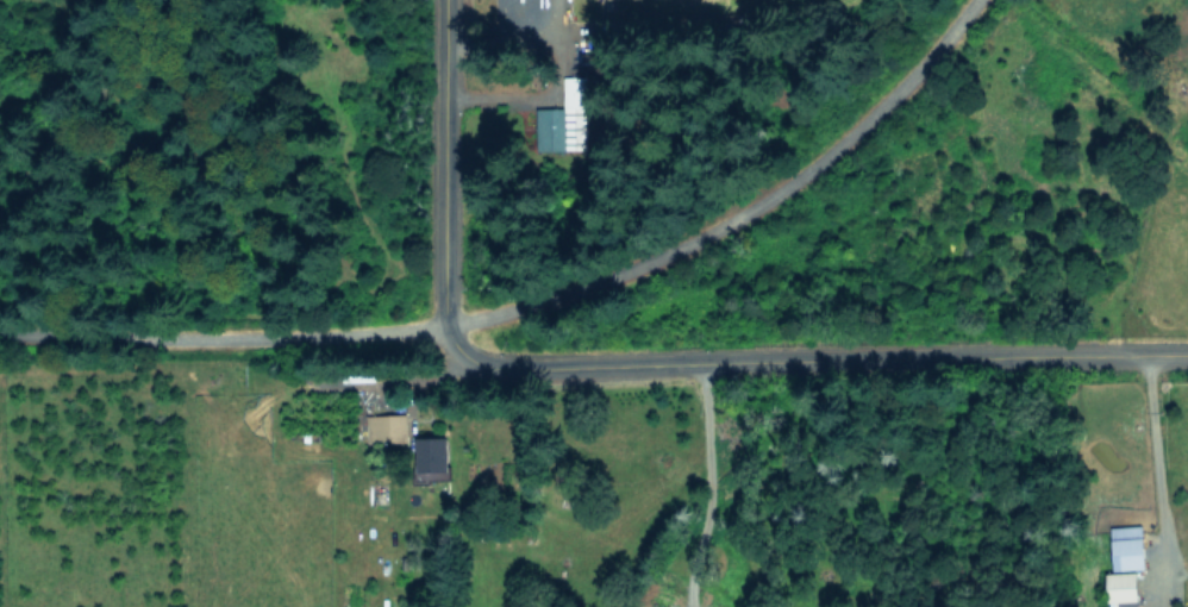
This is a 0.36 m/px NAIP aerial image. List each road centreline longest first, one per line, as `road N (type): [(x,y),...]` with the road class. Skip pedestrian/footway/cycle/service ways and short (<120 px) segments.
road 1 (tertiary): [(1187,346),(501,361),(470,357),(439,325)]
road 2 (residential): [(439,325),(594,277),(730,213),(825,144),(967,0)]
road 3 (residential): [(0,329),(242,345),(439,325)]
road 4 (tertiary): [(439,325),(450,0)]

